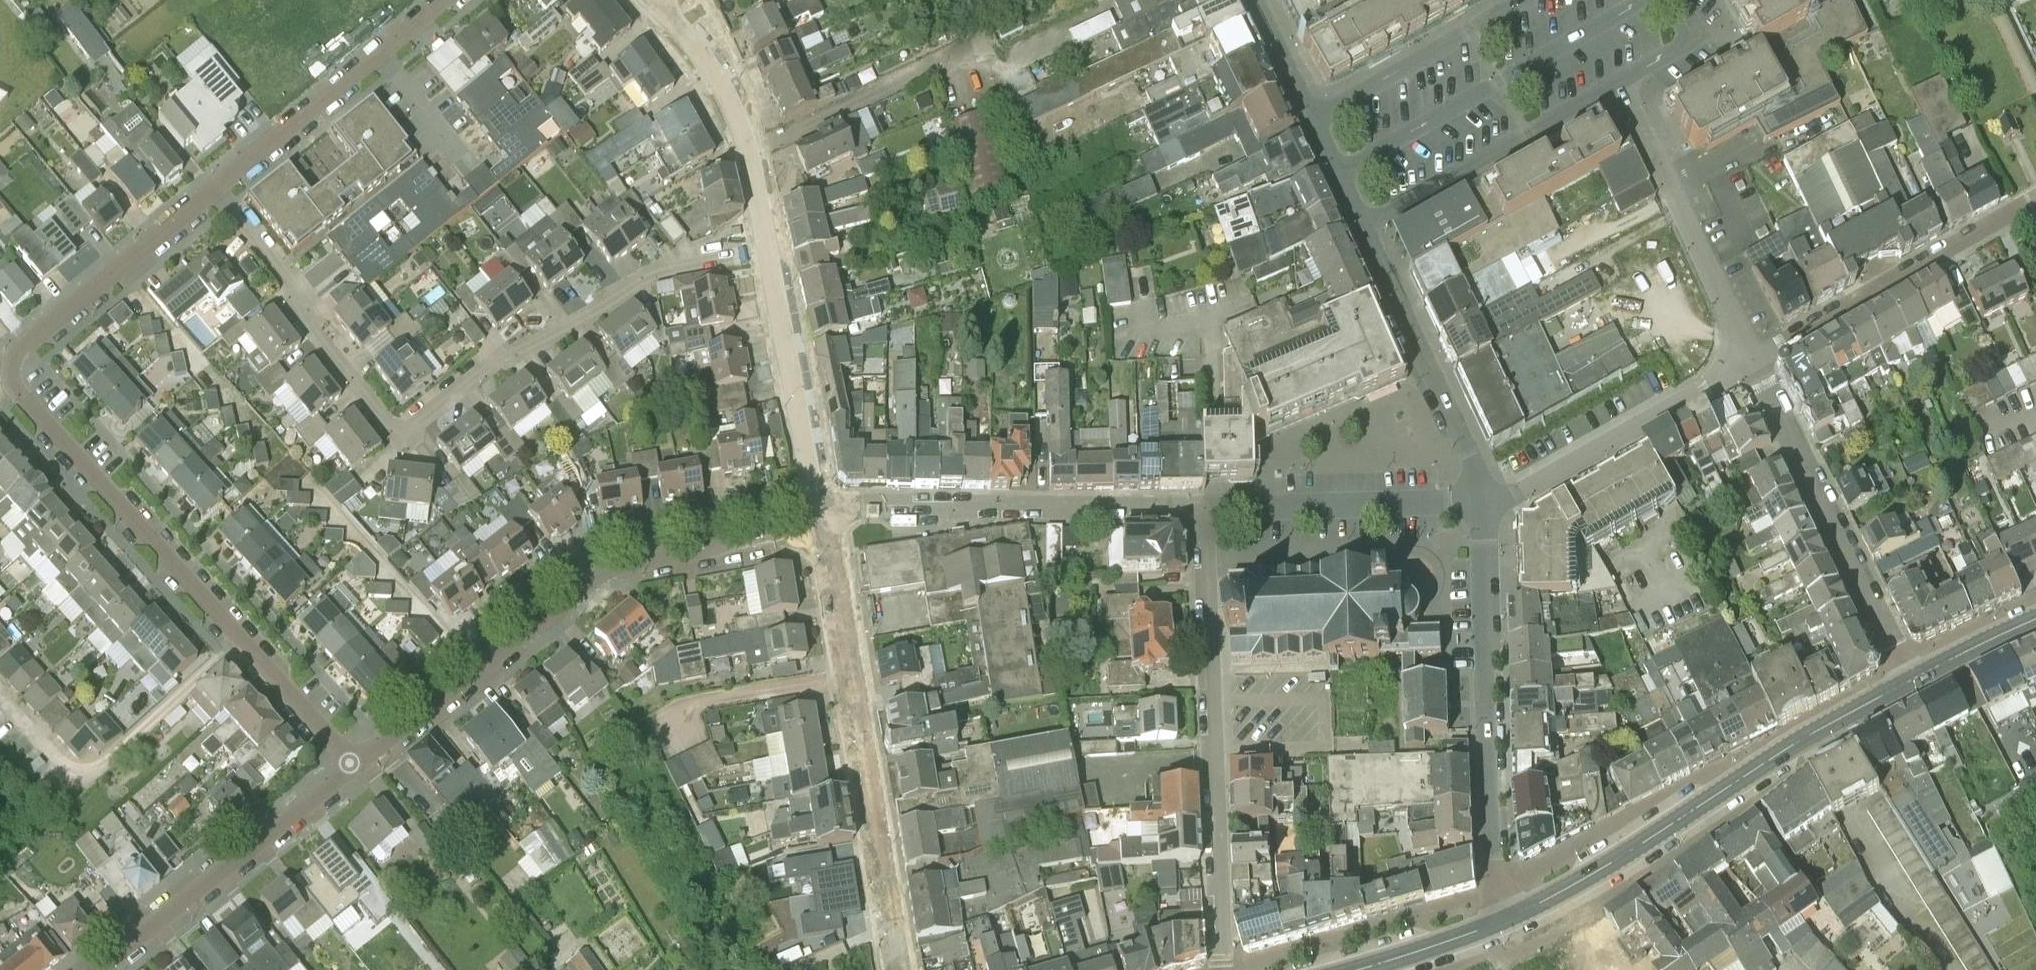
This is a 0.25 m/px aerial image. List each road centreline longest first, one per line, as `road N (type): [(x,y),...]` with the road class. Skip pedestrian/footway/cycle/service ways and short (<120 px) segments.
road 1 (residential): [(357,766),(12,380),(18,352),(213,188)]
road 2 (residential): [(769,249),(648,274),(497,361),(407,431),(389,427),(213,188)]
road 3 (residential): [(1255,0),(1466,448),(1482,502)]
road 4 (residential): [(357,766),(606,572),(824,530)]
road 5 (tertiary): [(1513,913),(1564,891),(1793,745),(1912,680)]
road 6 (residential): [(1222,969),(1205,508)]
road 7 (residential): [(898,969),(824,530)]
road 8 (residential): [(1513,913),(1492,852),(1482,502)]
road 9 (residential): [(1205,508),(821,509)]
road 10 (residential): [(1912,680),(1752,360)]
road 11 (residential): [(96,969),(357,766)]
road 12 (residential): [(1752,360),(2035,198)]
road 13 (residential): [(1624,79),(1752,360)]
road 14 (residential): [(1752,360),(1521,491),(1482,502)]
road 15 (residential): [(213,188),(442,0)]
road 16 (residential): [(769,249),(742,125),(709,59),(659,0)]
road 17 (residential): [(1482,502),(1205,508)]
road 18 (residential): [(821,509),(769,249)]
road 19 (tertiary): [(1912,680),(2035,619)]
road 20 (tertiary): [(1359,969),(1485,926)]

